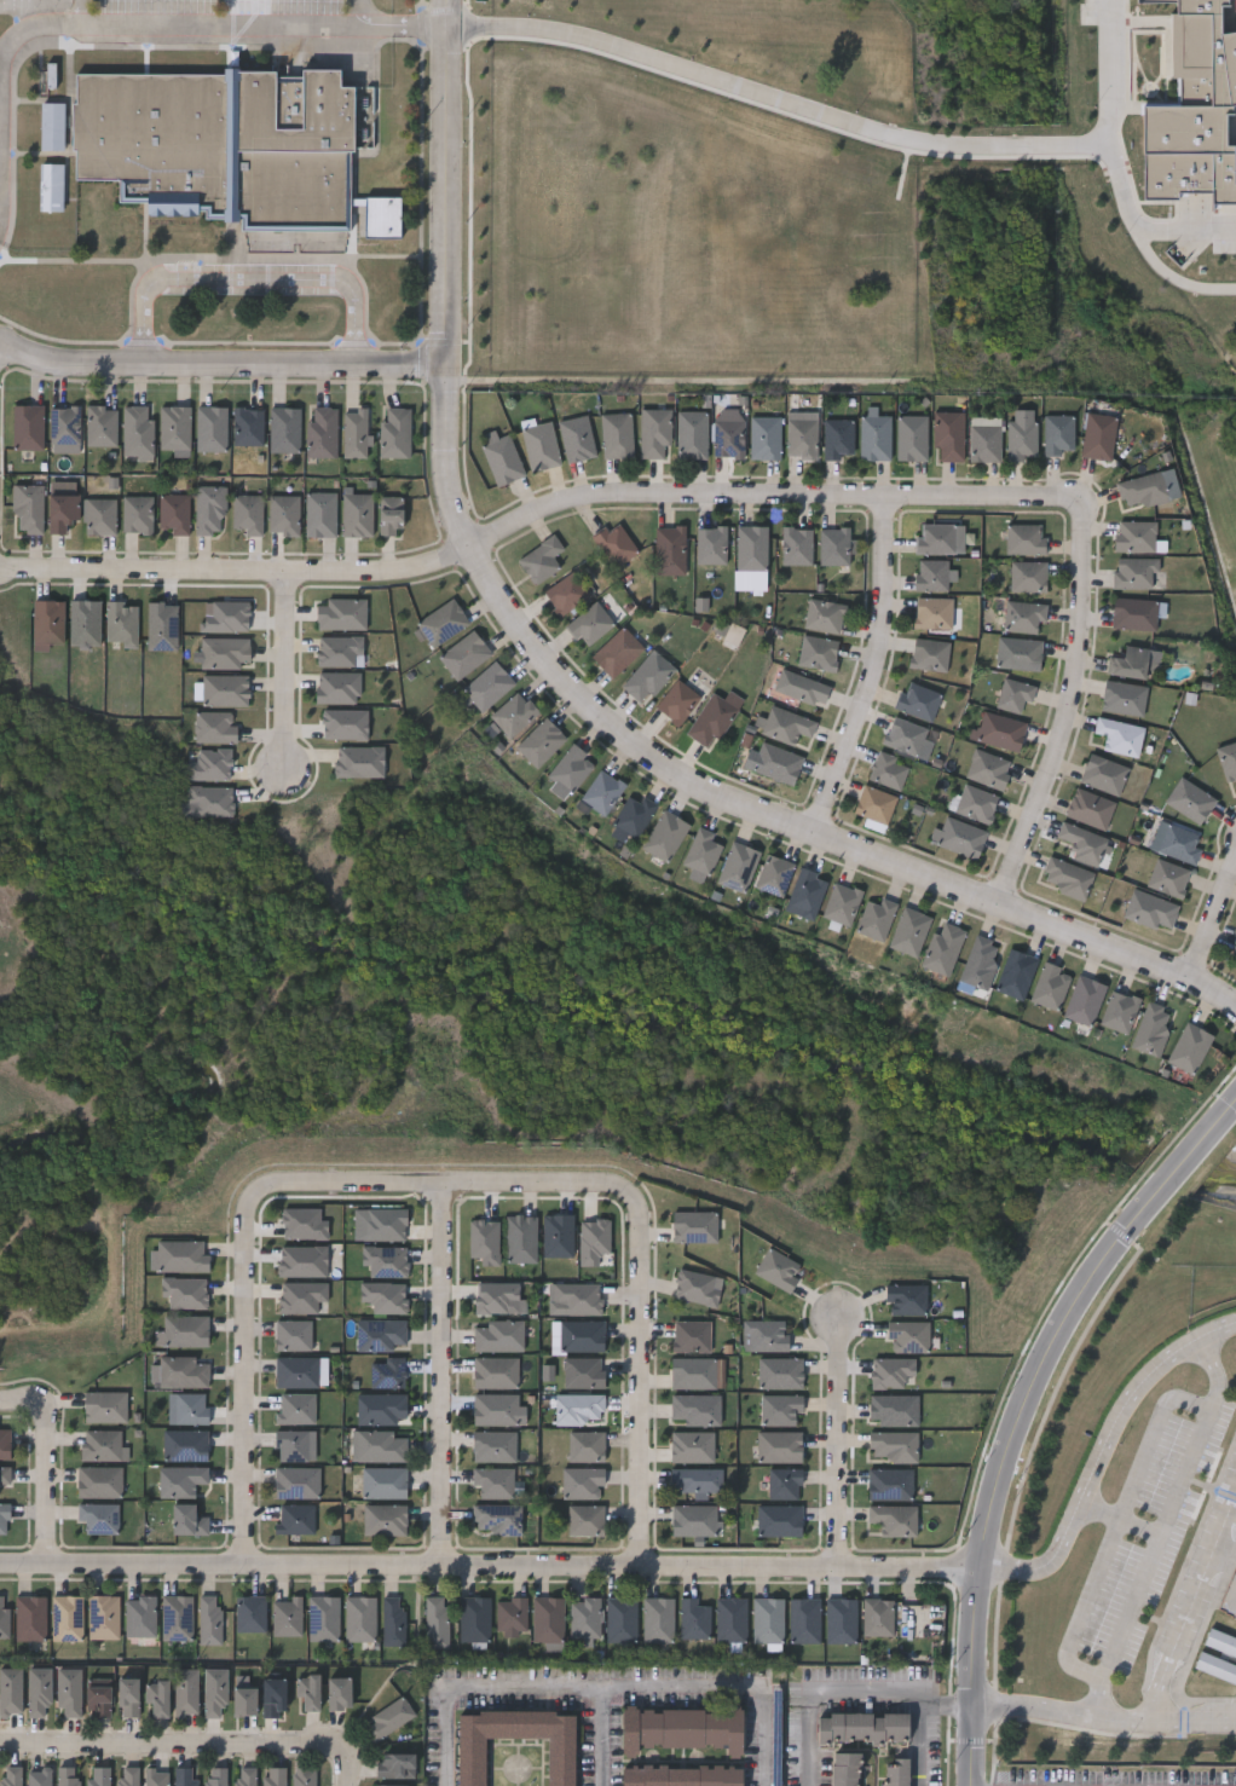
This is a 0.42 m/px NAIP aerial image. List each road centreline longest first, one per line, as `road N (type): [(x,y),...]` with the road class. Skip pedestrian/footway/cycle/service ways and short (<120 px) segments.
road 1 (residential): [(435,365),(446,490),(464,549),(564,687),(646,753),(821,834),(1192,973),(1235,1006)]
road 2 (residential): [(0,567),(288,576),(417,566),(570,496),(1081,496)]
road 3 (residential): [(0,1578),(978,1582)]
road 4 (tertiary): [(1235,1098),(1075,1300),(1010,1433),(981,1560),(966,1785)]
road 5 (residential): [(0,344),(100,362),(435,365)]
road 6 (residential): [(1081,496),(1084,636),(1059,739),(1003,903)]
road 7 (residential): [(642,1580),(641,1212),(619,1184)]
road 8 (residential): [(440,1582),(443,1183)]
road 9 (residential): [(247,1577),(244,1339),(249,1198),(260,1187)]
road 10 (residential): [(439,0),(435,365)]
road 11 (residential): [(260,1187),(619,1184)]
road 12 (residential): [(884,498),(885,568),(871,687),(821,834)]
road 13 (residential): [(341,1755),(0,1755)]
road 14 (residential): [(839,1582),(839,1306)]
road 15 (residential): [(288,576),(285,775)]
road 16 (residential): [(47,1578),(47,1411)]

